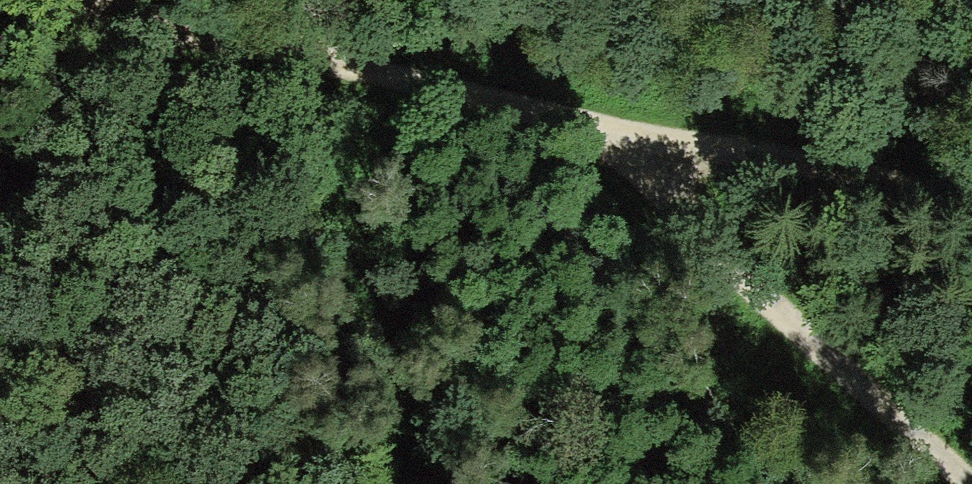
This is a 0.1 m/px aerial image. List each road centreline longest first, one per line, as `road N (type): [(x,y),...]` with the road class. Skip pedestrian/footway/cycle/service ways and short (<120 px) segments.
road 1 (track): [(958,483),(752,279),(625,131)]
road 2 (track): [(259,48),(625,131)]
road 3 (track): [(971,205),(625,131)]
road 4 (track): [(259,48),(55,0)]

